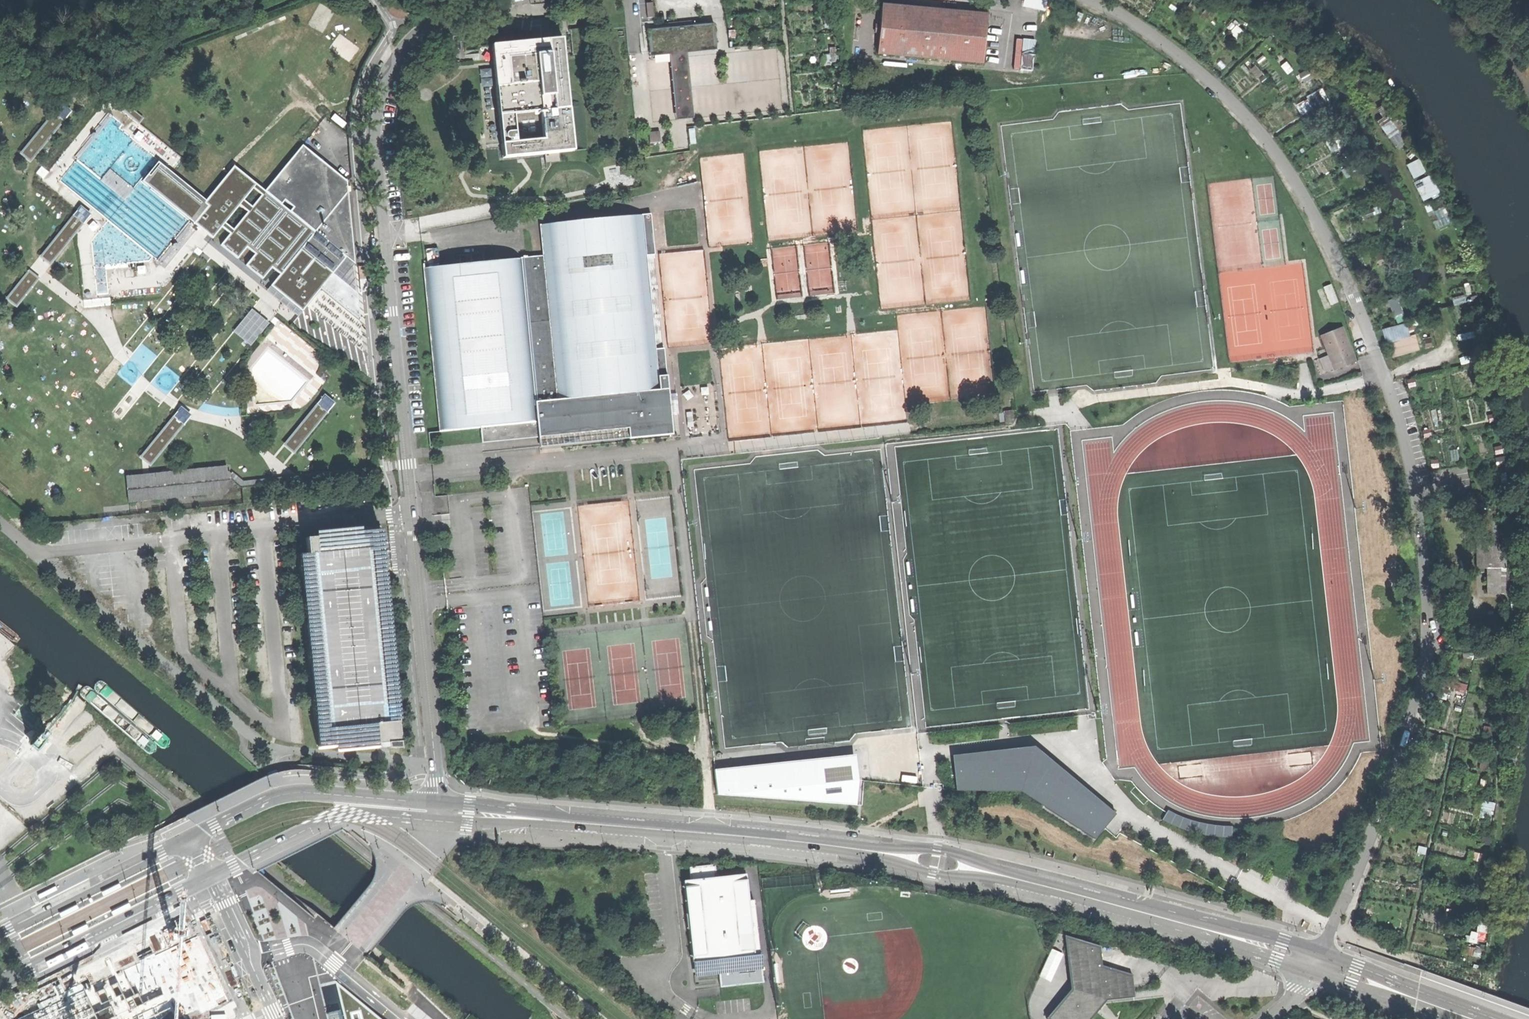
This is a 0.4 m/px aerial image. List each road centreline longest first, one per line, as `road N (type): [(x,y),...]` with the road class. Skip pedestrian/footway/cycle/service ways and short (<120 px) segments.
road 1 (unclassified): [(1320,953),(1369,846),(1425,659),(1423,539),(1401,420),(1332,245),(1290,170),(1190,63),(1094,0)]
road 2 (secondary): [(1320,953),(937,854),(437,804)]
road 3 (secondary): [(436,821),(874,856),(1087,902),(1312,972)]
road 4 (unclassified): [(495,0),(422,30),(371,106),(408,517)]
road 5 (unclassified): [(0,524),(33,552),(408,517)]
road 6 (unclassified): [(408,517),(437,804)]
road 7 (secondary): [(437,804),(299,793),(189,838)]
road 8 (secondary): [(0,983),(208,879)]
road 9 (secondary): [(219,873),(334,819),(436,821)]
road 10 (secondary): [(189,838),(0,933)]
road 11 (secondary): [(1496,1018),(1320,953)]
road 12 (secondary): [(1312,972),(1446,1018)]

